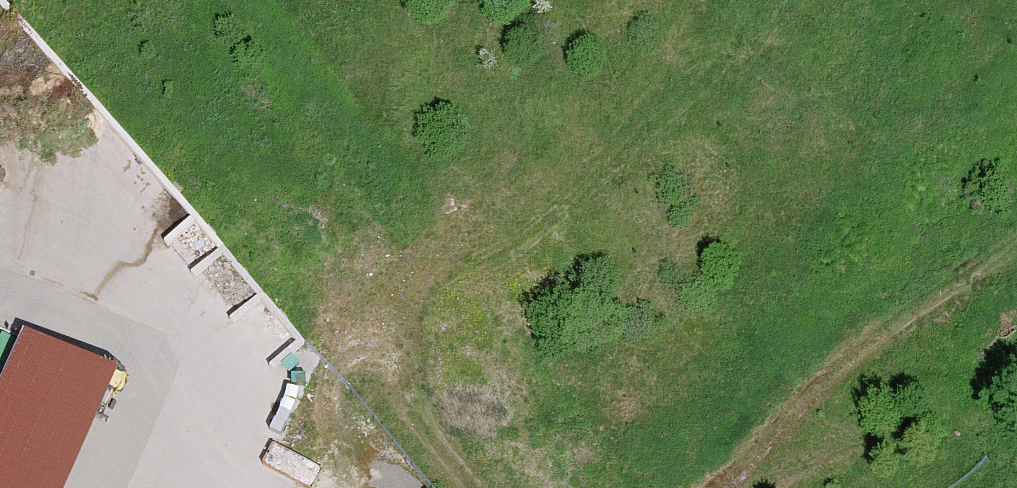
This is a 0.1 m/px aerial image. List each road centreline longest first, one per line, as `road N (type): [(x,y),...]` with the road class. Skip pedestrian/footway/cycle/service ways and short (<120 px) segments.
road 1 (track): [(146,367),(259,381),(346,366),(618,116),(707,0)]
road 2 (track): [(720,487),(865,347)]
road 3 (track): [(370,347),(404,379),(479,487)]

